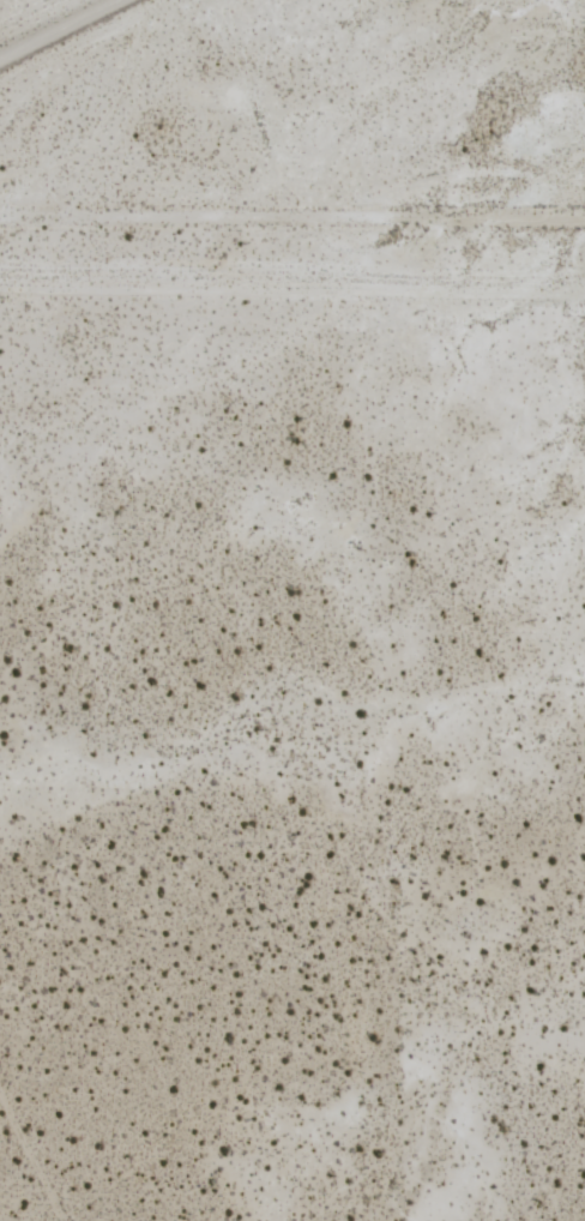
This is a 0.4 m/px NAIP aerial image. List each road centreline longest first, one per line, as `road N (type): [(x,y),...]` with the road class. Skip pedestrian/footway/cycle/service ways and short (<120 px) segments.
road 1 (residential): [(125,0),(0,62)]

